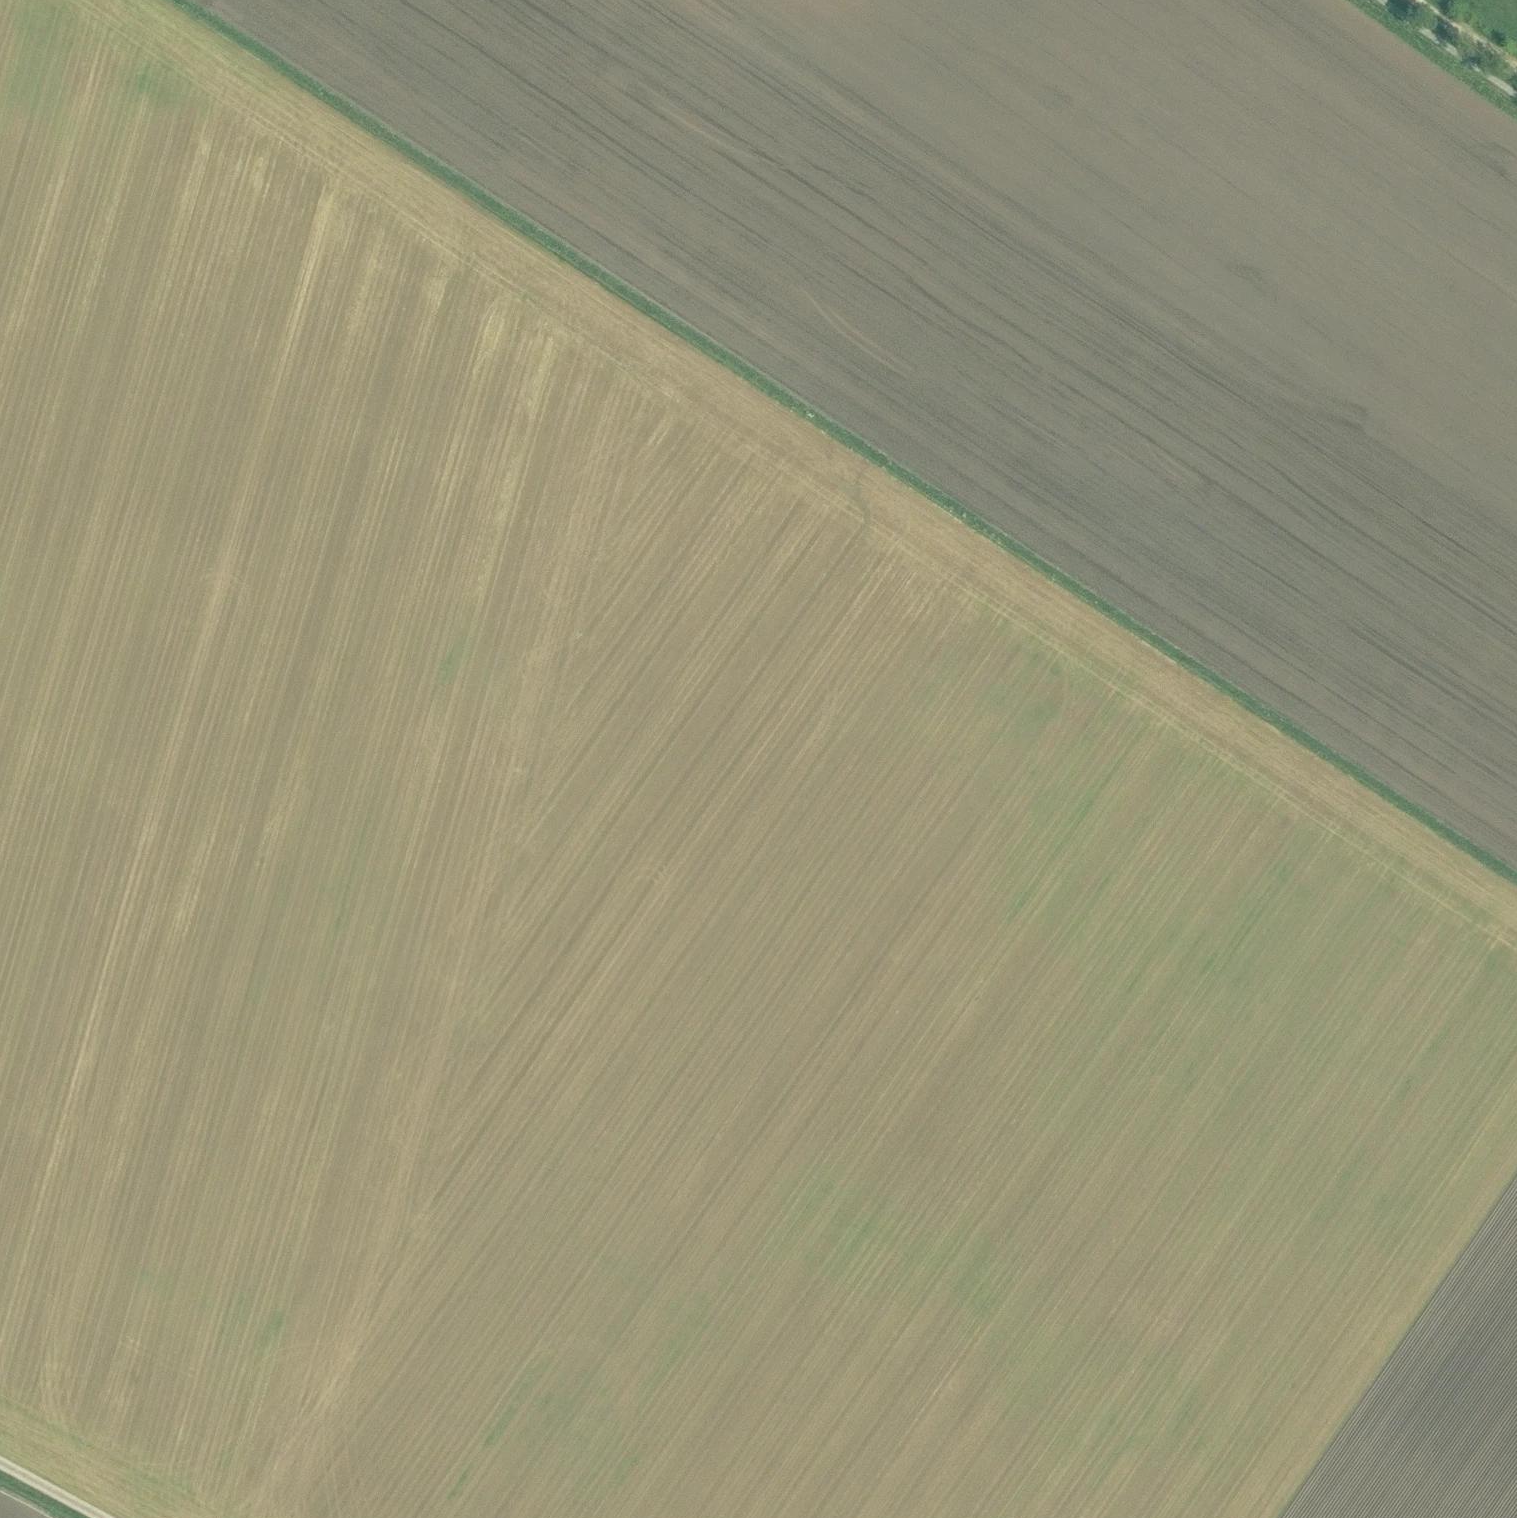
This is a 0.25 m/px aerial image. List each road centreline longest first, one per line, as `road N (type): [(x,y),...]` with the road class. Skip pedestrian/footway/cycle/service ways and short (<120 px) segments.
road 1 (track): [(1418,0),(1516,71)]

